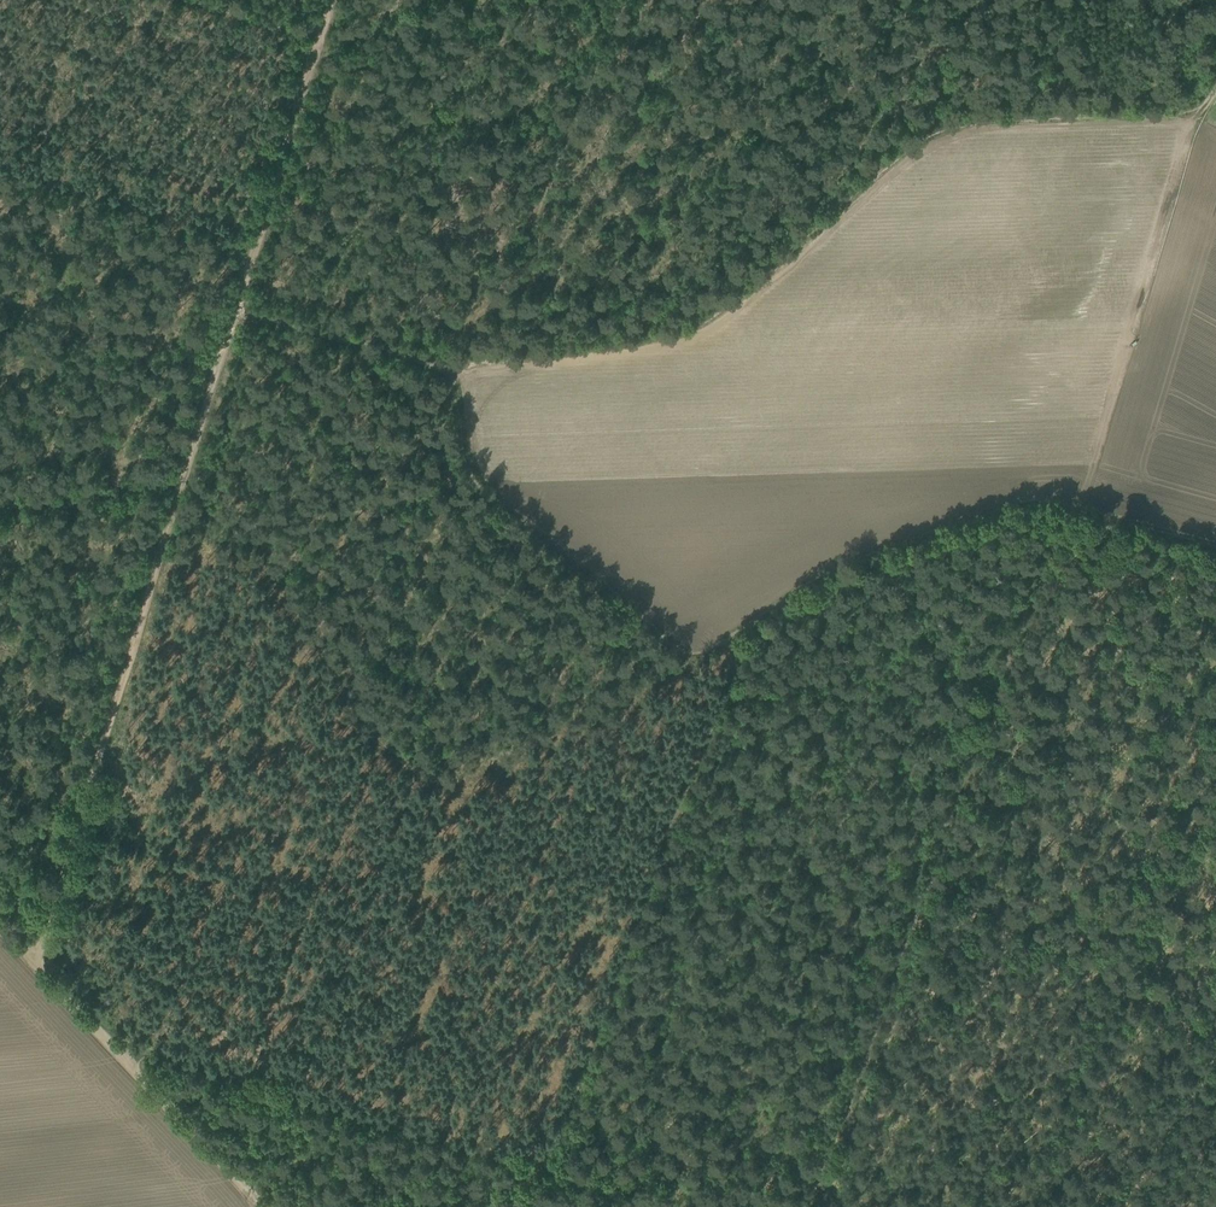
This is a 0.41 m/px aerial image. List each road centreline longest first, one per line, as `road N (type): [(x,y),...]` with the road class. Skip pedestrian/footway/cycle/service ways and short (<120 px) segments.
road 1 (track): [(928,878),(1058,525),(1056,501),(847,562),(695,654),(678,649),(468,473)]
road 2 (track): [(468,473),(450,462),(436,467),(405,536),(414,778),(295,1098),(158,1058),(124,1059)]
road 3 (track): [(543,1169),(739,662),(724,643)]
road 4 (track): [(35,959),(179,485)]
road 5 (track): [(928,878),(804,1206)]
road 6 (track): [(1215,1038),(928,878)]
road 7 (track): [(236,309),(317,49)]
road 8 (track): [(295,1098),(543,1169)]
road 9 (track): [(236,309),(452,370)]
road 10 (track): [(124,1059),(262,1206)]
road 11 (track): [(868,182),(936,0)]
road 12 (track): [(179,485),(236,309)]
road 13 (track): [(0,511),(179,485)]
road 14 (track): [(152,0),(317,49)]
road 15 (track): [(1056,501),(1215,547)]
road 16 (track): [(677,1206),(543,1169)]
road 17 (track): [(35,959),(124,1059)]

